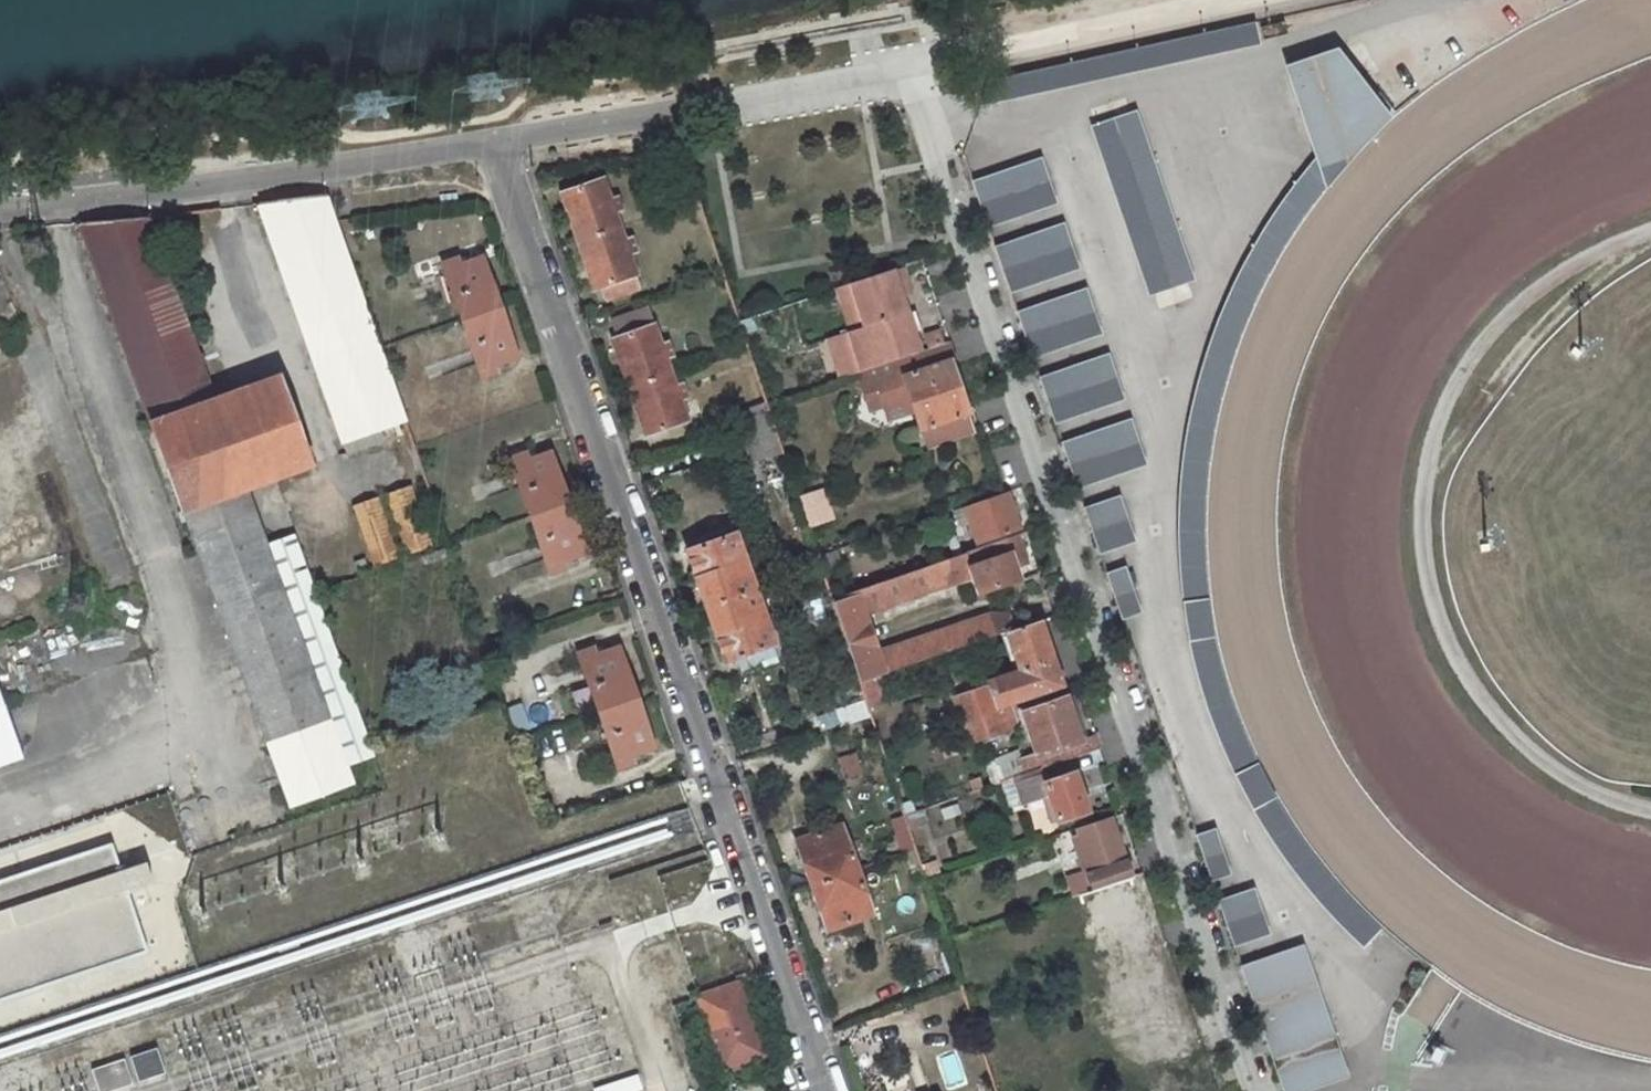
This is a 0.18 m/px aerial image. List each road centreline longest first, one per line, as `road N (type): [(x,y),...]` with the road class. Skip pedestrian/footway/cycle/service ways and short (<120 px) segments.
road 1 (residential): [(900,71),(493,142),(827,1090)]
road 2 (residential): [(900,71),(1250,1090)]
road 3 (track): [(1650,228),(1616,238),(1520,307),(1467,365),(1428,444),(1423,550),(1441,633),(1498,719),(1575,783),(1650,807)]
road 4 (track): [(1650,239),(1575,299),(1489,393),(1426,480)]

